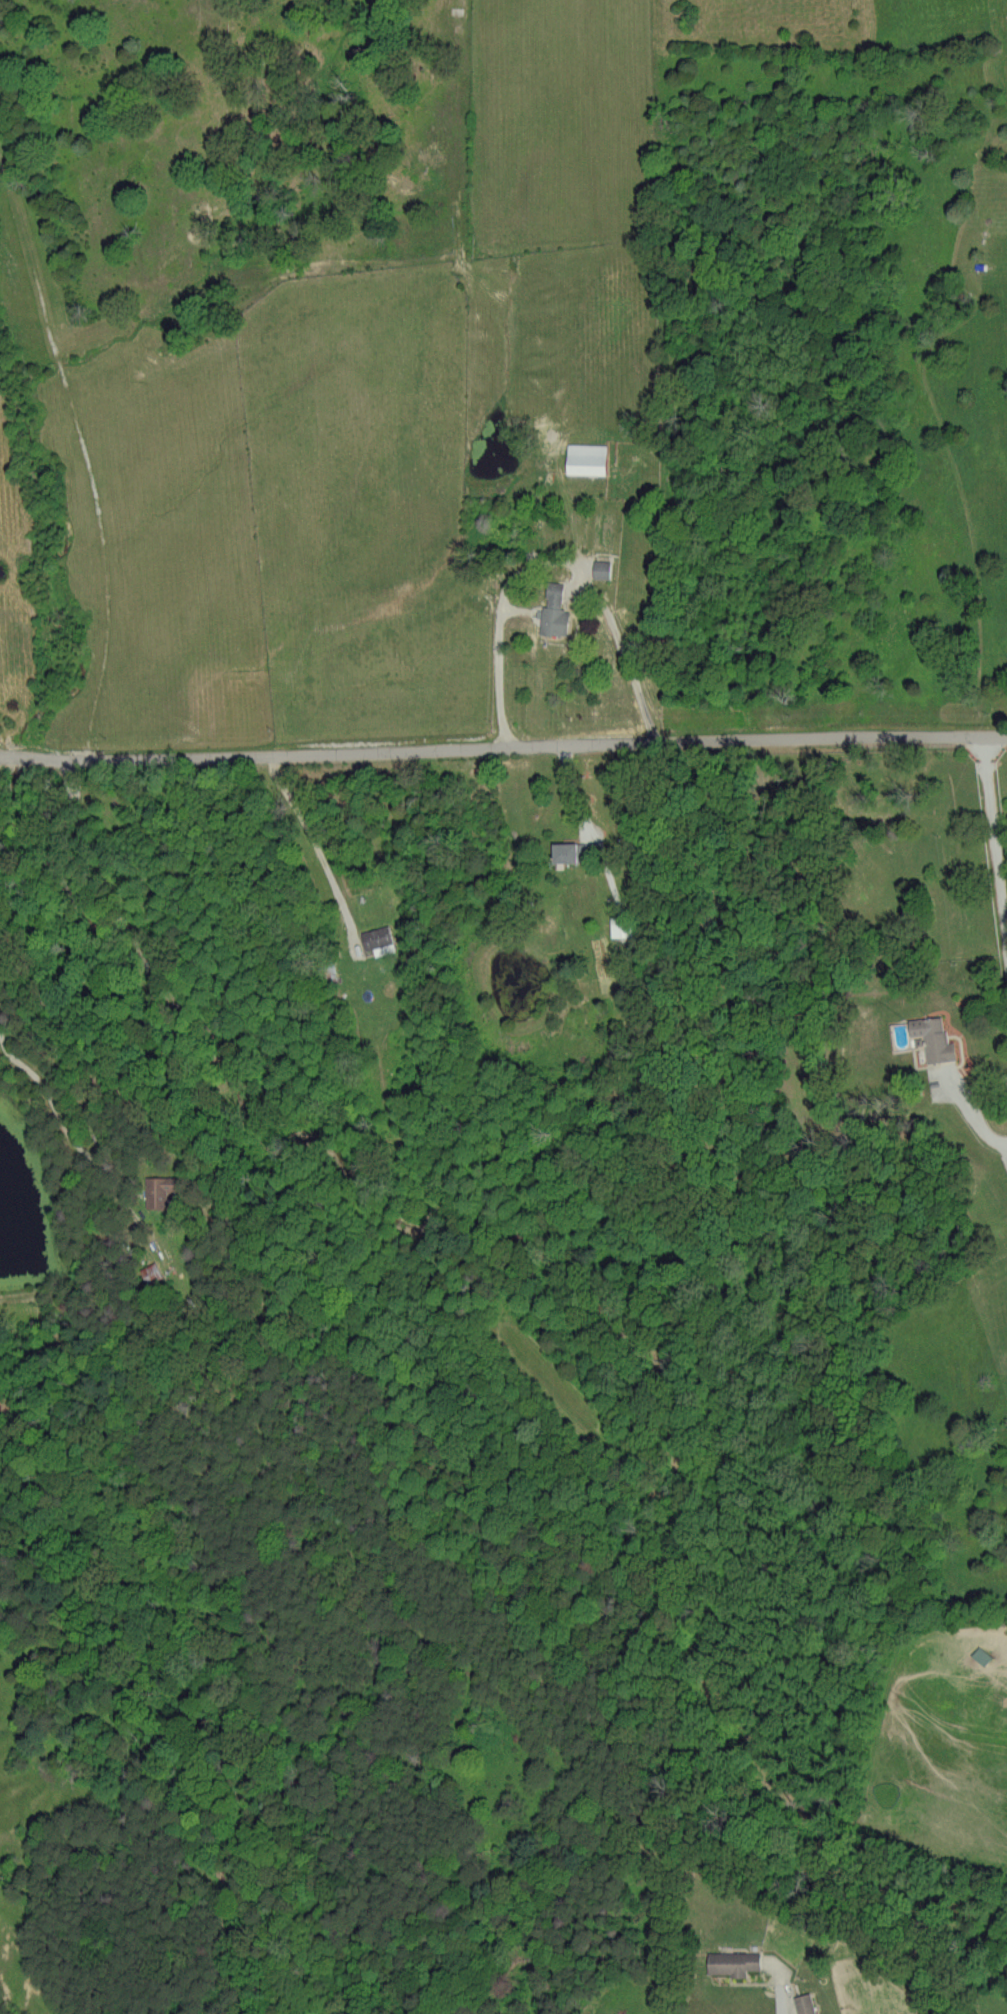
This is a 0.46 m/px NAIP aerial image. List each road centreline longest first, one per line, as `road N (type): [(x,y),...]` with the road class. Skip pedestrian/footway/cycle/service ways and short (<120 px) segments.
road 1 (residential): [(0,758),(1006,734)]

